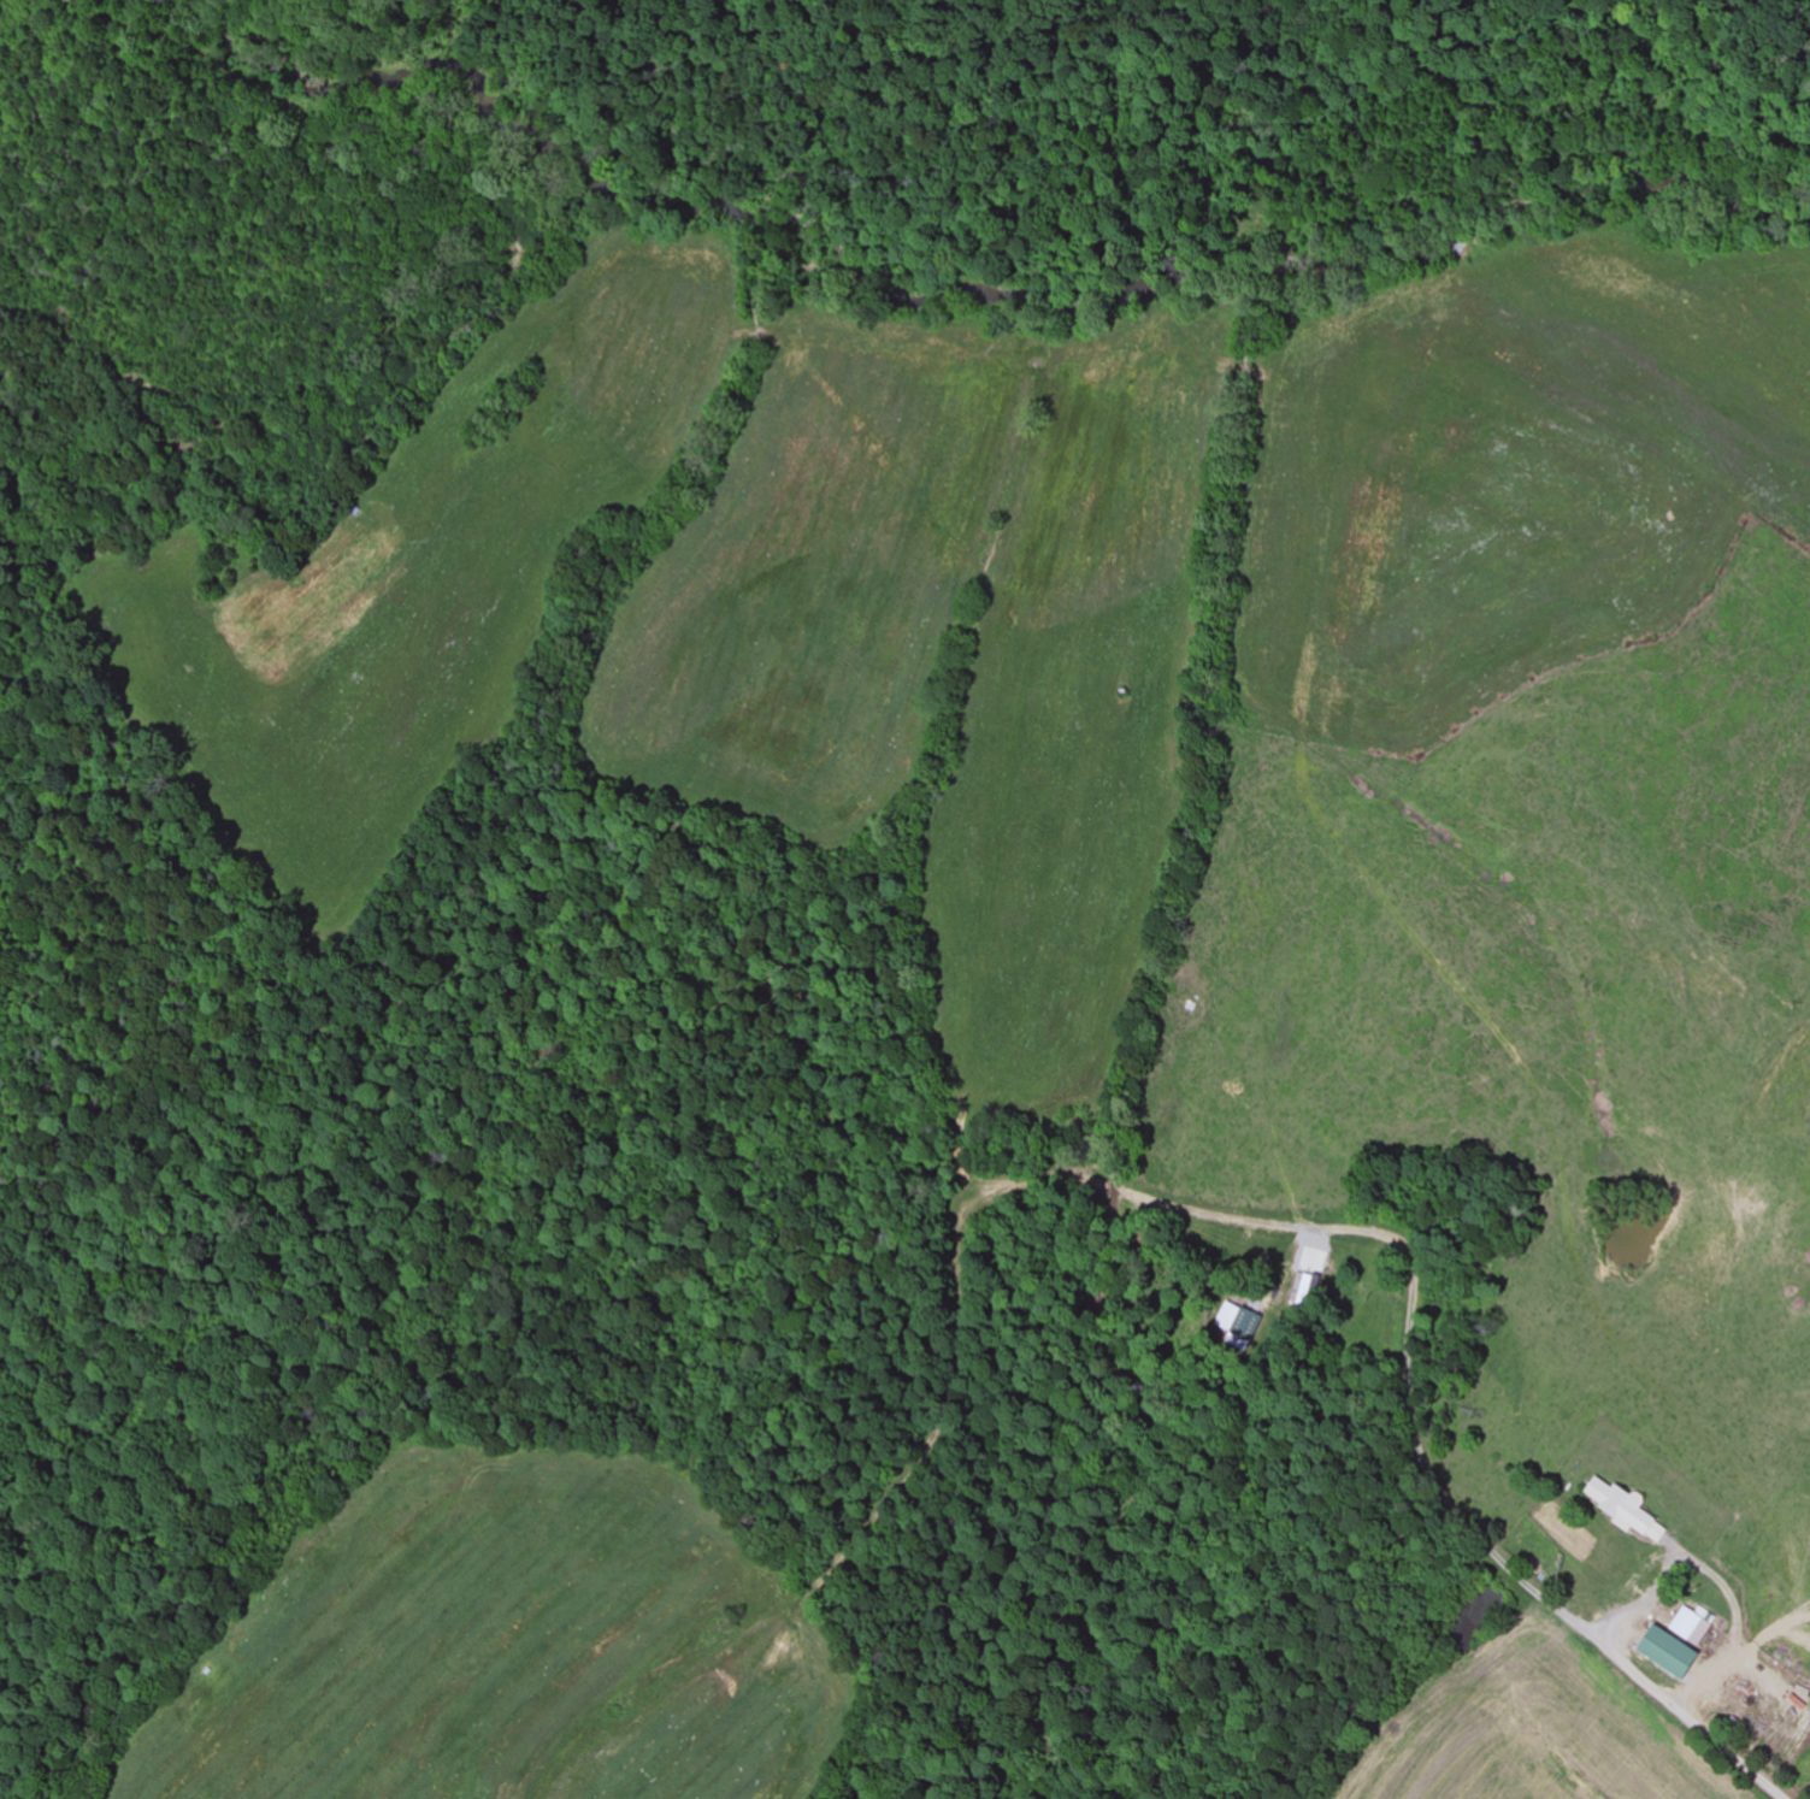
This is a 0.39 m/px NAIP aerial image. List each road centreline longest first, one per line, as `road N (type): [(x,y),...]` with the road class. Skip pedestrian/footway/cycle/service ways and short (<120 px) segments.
road 1 (residential): [(1785,1798),(1593,1634)]

